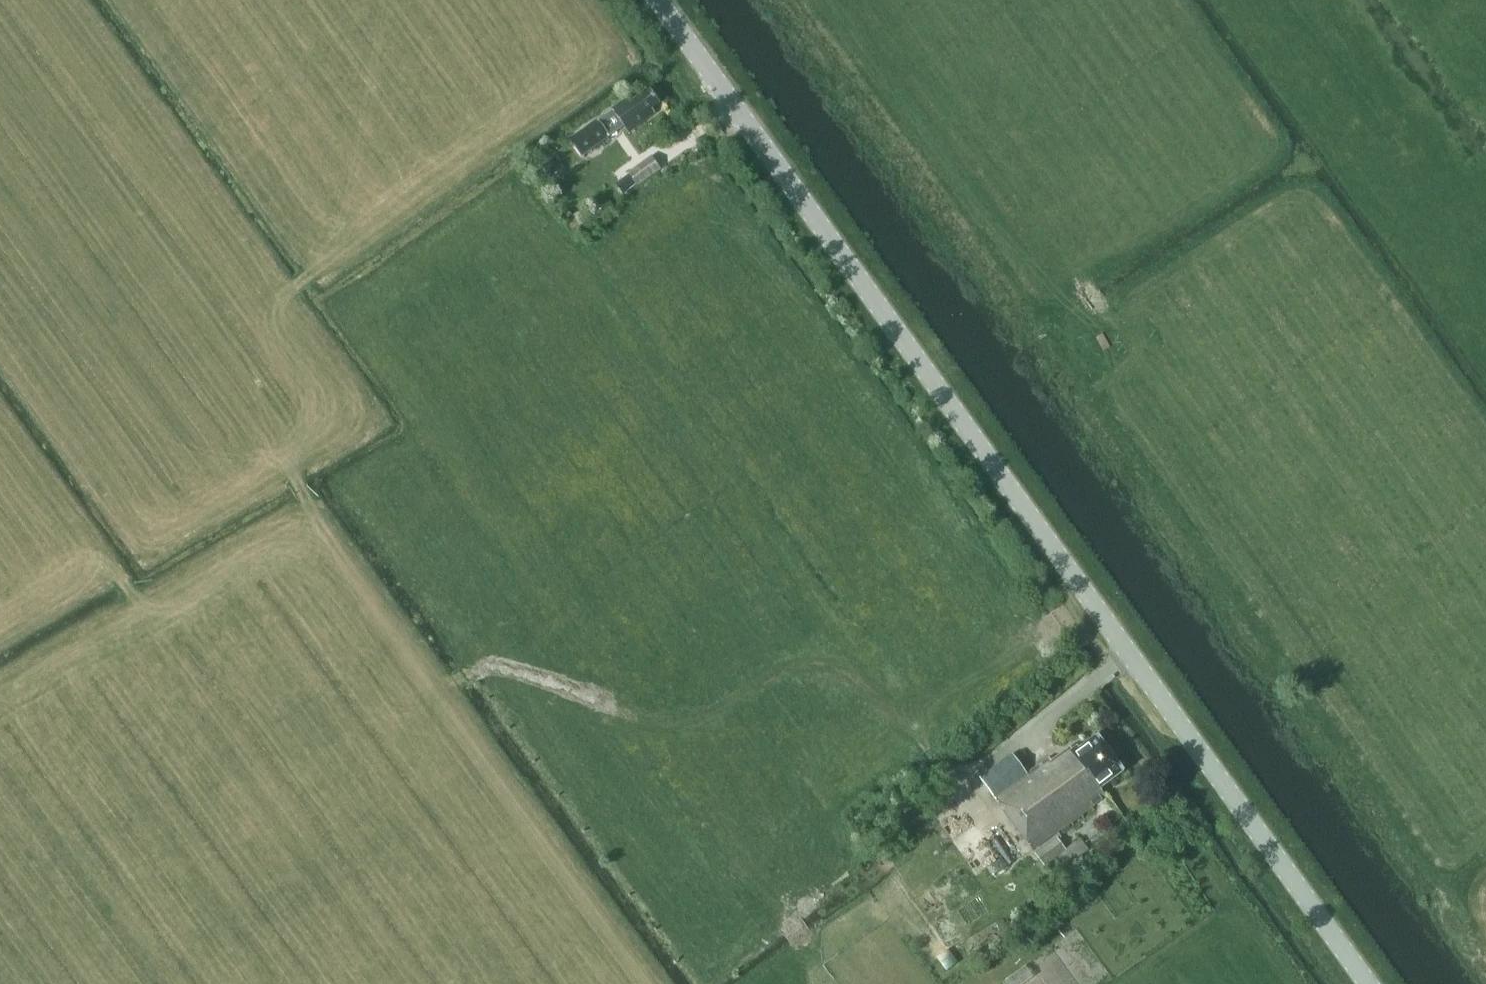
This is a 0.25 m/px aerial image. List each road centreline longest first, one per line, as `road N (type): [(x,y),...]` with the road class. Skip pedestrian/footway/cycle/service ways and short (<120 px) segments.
road 1 (tertiary): [(1369,983),(661,0)]

